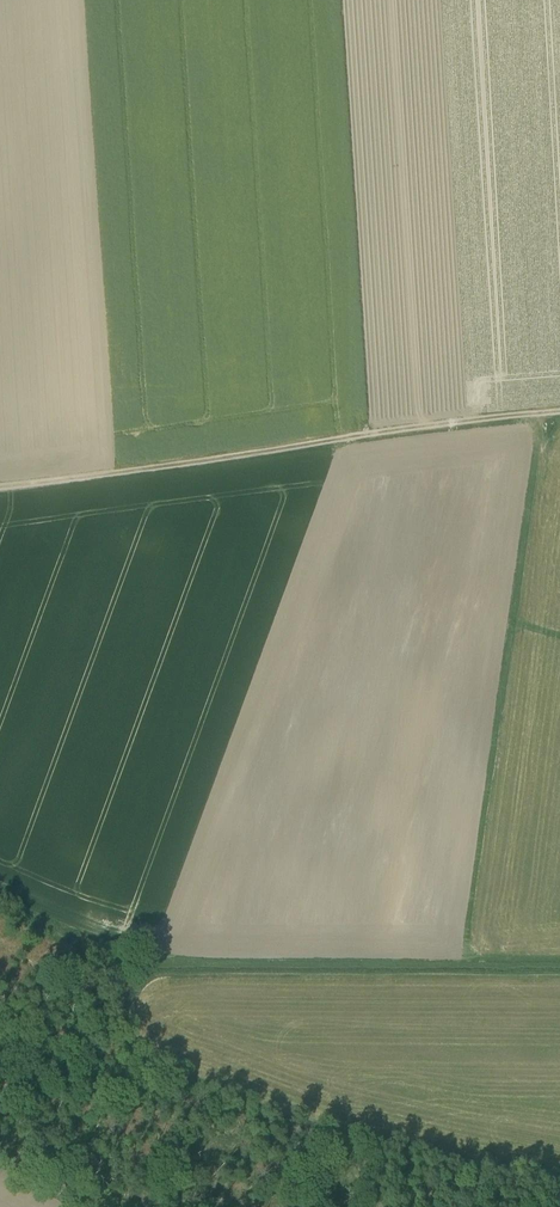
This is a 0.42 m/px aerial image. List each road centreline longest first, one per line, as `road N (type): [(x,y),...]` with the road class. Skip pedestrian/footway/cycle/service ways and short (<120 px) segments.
road 1 (track): [(0,491),(559,412)]

